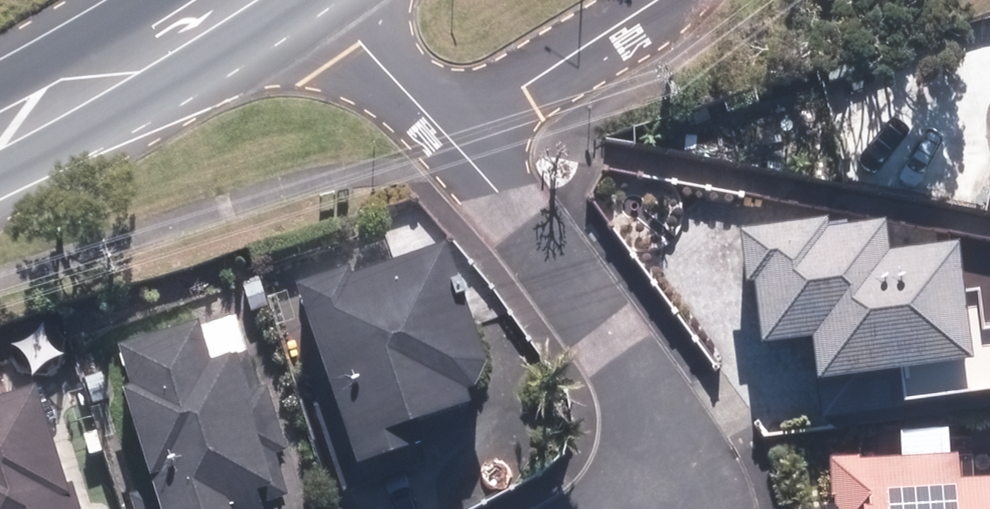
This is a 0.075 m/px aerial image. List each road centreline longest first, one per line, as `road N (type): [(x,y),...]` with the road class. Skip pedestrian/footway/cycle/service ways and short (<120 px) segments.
road 1 (residential): [(464,149),(604,374),(675,467)]
road 2 (secondary): [(246,0),(59,108),(0,132)]
road 3 (residential): [(648,0),(523,90),(464,149)]
road 4 (residential): [(324,0),(464,149)]

